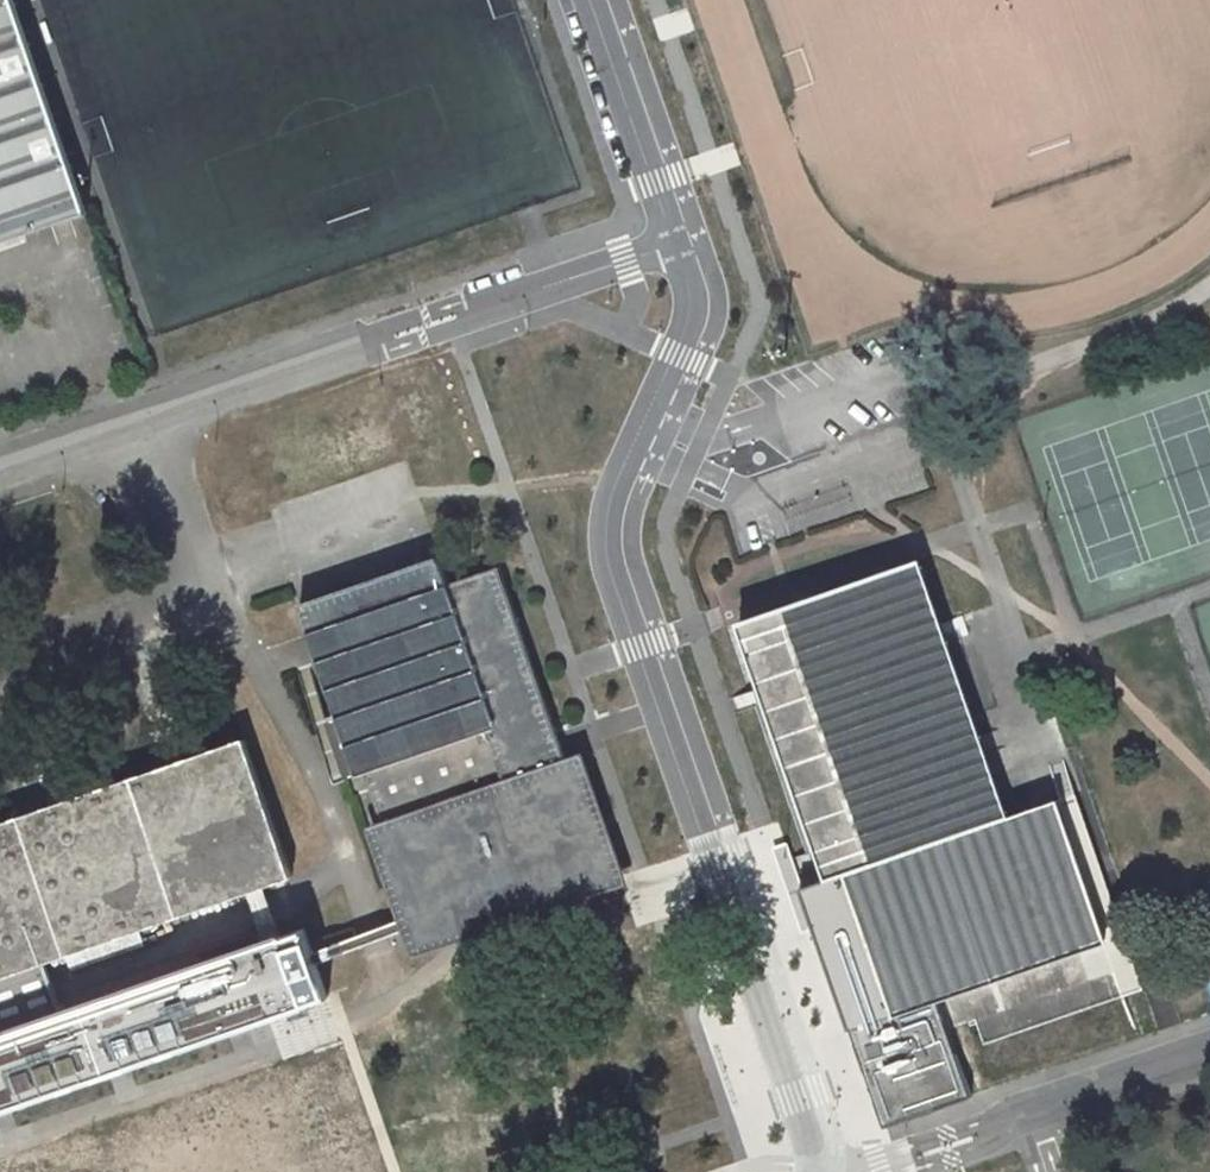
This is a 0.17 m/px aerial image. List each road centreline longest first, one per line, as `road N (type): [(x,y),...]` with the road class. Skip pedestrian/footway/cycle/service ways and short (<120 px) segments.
road 1 (residential): [(814,1164),(606,559),(611,493),(687,323),(688,285),(675,246)]
road 2 (unclassified): [(0,474),(424,327)]
road 3 (residential): [(814,1164),(880,1166),(1209,1049)]
road 4 (unclassified): [(675,246),(424,327)]
road 5 (residential): [(675,246),(590,0)]

